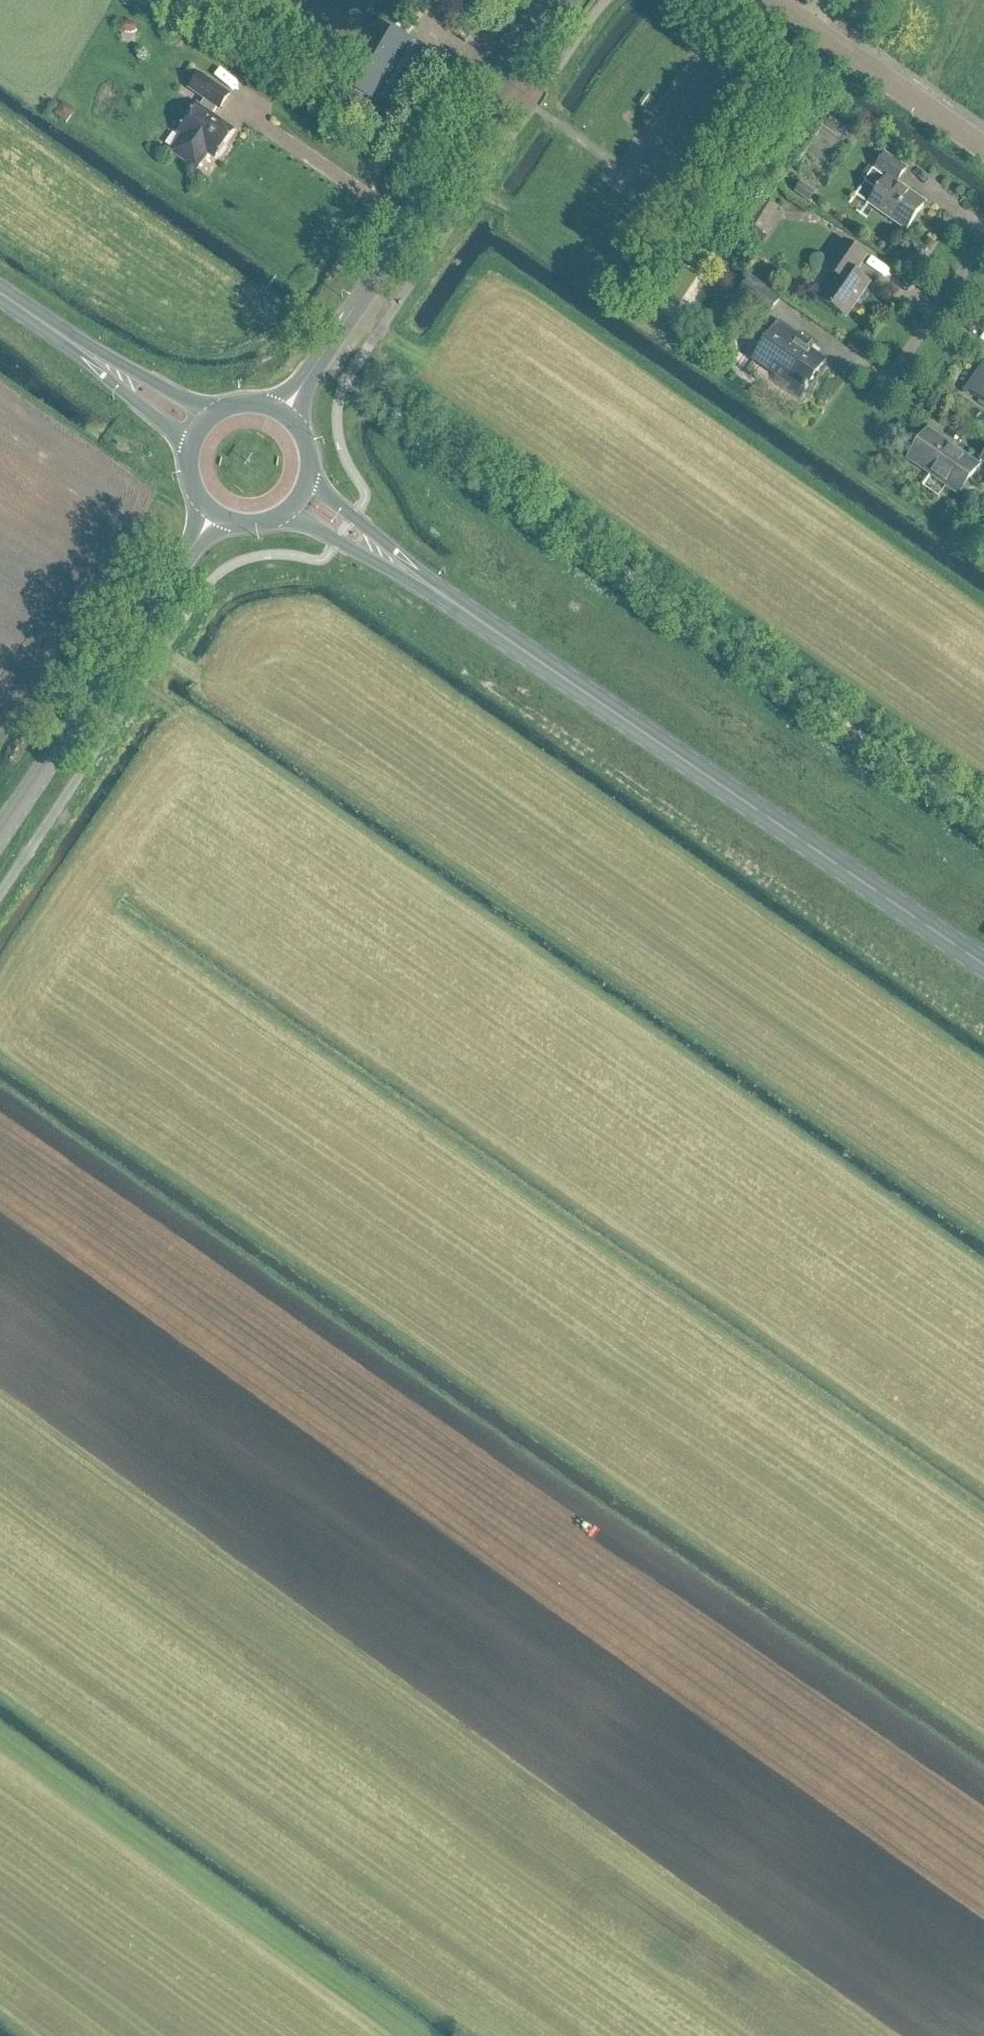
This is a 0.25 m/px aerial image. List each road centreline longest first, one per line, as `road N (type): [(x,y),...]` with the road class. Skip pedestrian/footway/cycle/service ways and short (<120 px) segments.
road 1 (primary): [(414,577),(983,966)]
road 2 (secondary): [(285,416),(565,0)]
road 3 (secondary): [(215,516),(0,835)]
road 4 (residential): [(983,151),(766,0)]
road 5 (residential): [(877,399),(983,241)]
road 6 (primary): [(414,577),(406,560),(307,481)]
road 7 (primary): [(285,513),(398,576),(414,577)]
road 8 (primary): [(212,415),(105,354),(86,352)]
road 9 (primary): [(86,352),(92,367),(190,445)]

